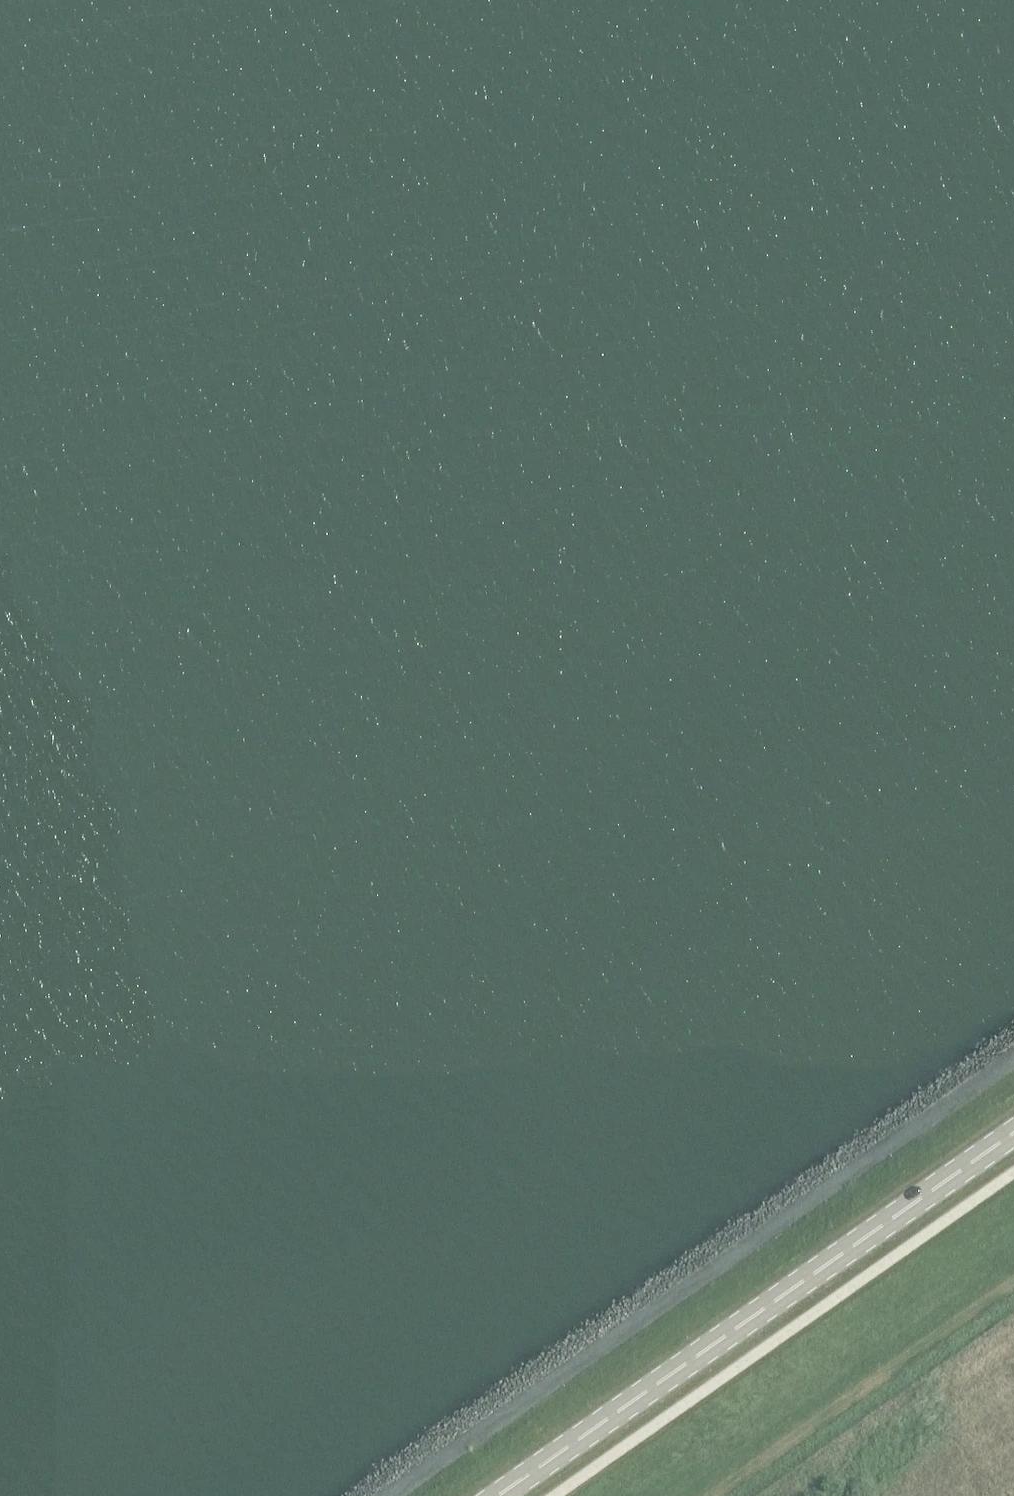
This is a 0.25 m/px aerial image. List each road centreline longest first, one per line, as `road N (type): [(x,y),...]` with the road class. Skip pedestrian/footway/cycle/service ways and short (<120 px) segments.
road 1 (secondary): [(497,1495),(1013,1133)]

